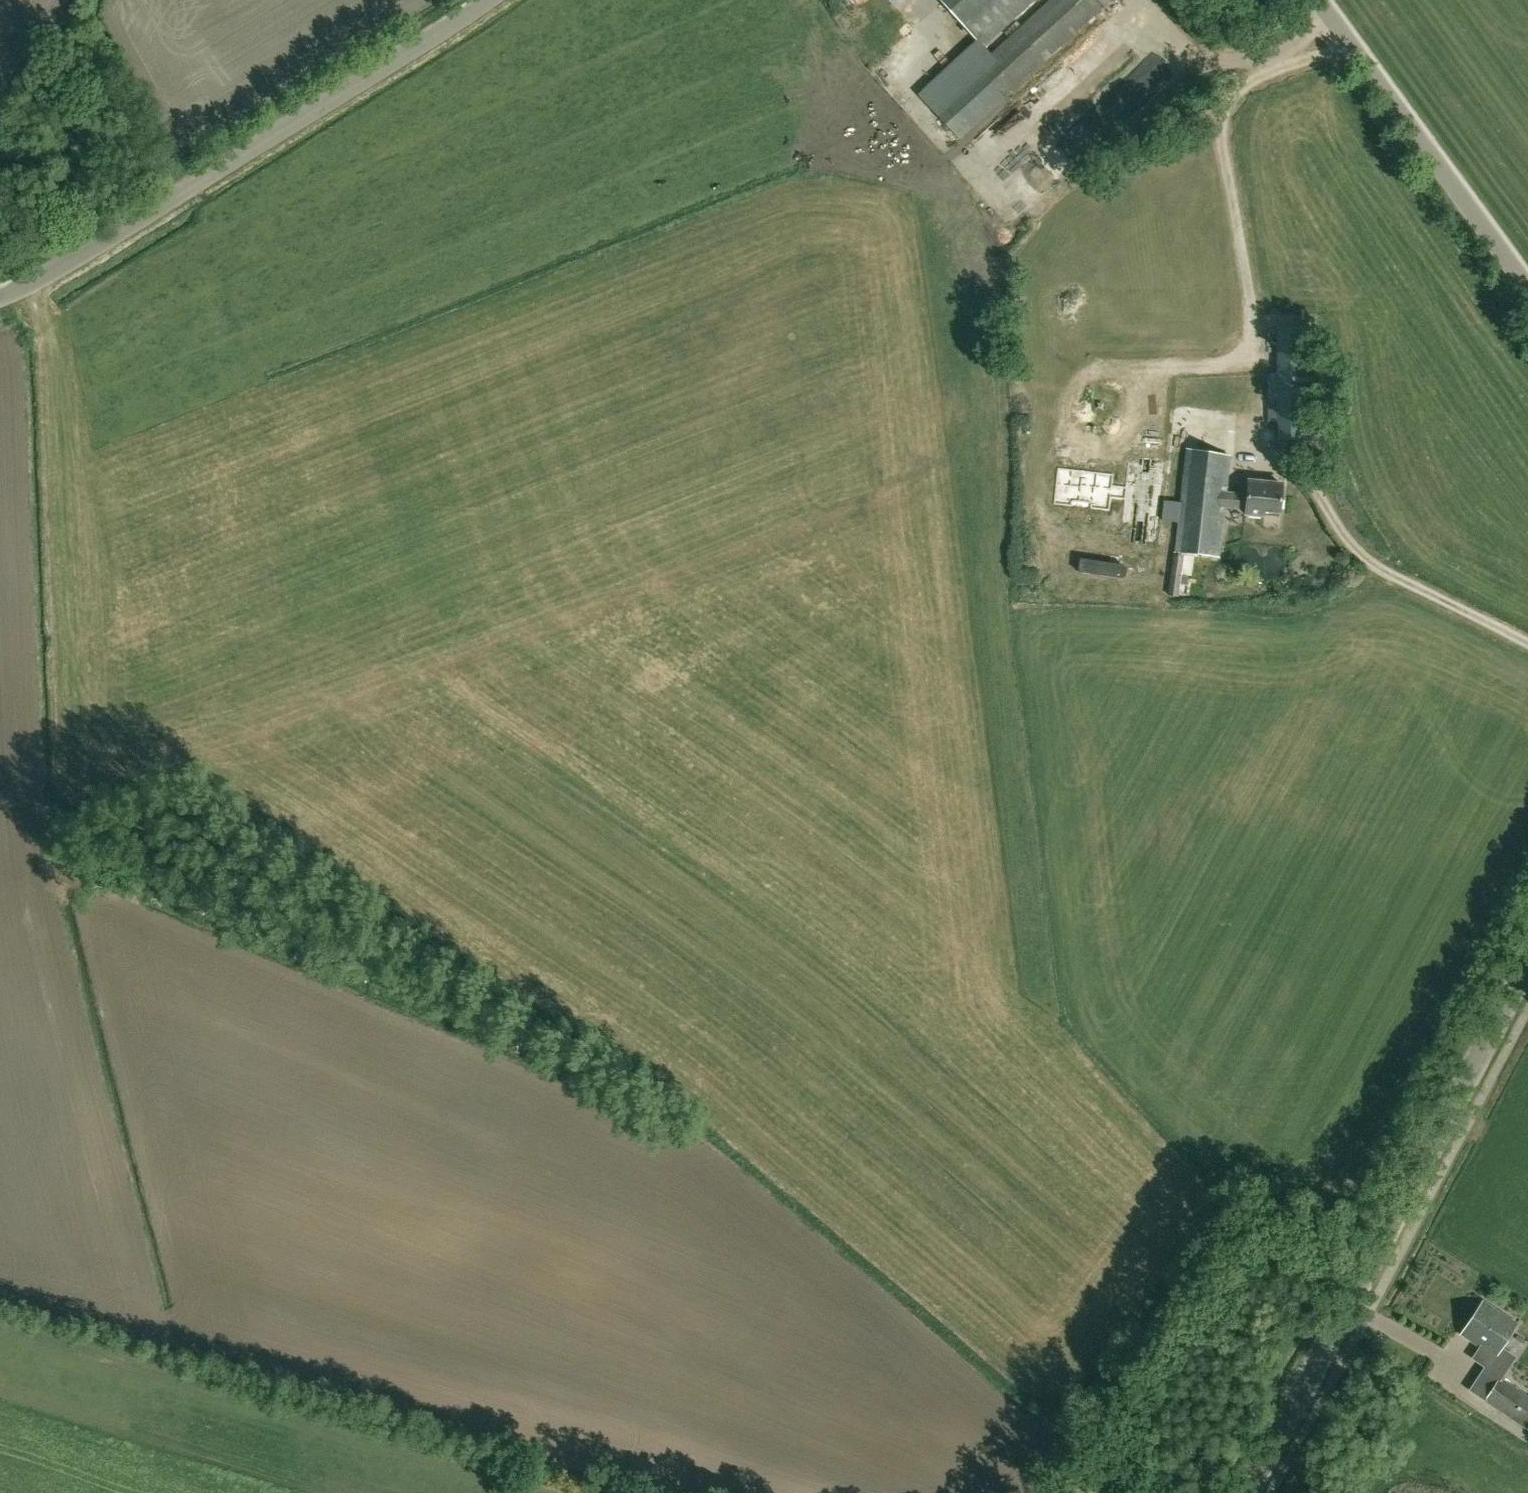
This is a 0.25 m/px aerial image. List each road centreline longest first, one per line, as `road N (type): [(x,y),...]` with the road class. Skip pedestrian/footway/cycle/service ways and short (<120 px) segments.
road 1 (tertiary): [(1248,1492),(1527,968)]
road 2 (unclassified): [(0,297),(490,0)]
road 3 (unclassified): [(1527,292),(1316,0)]

